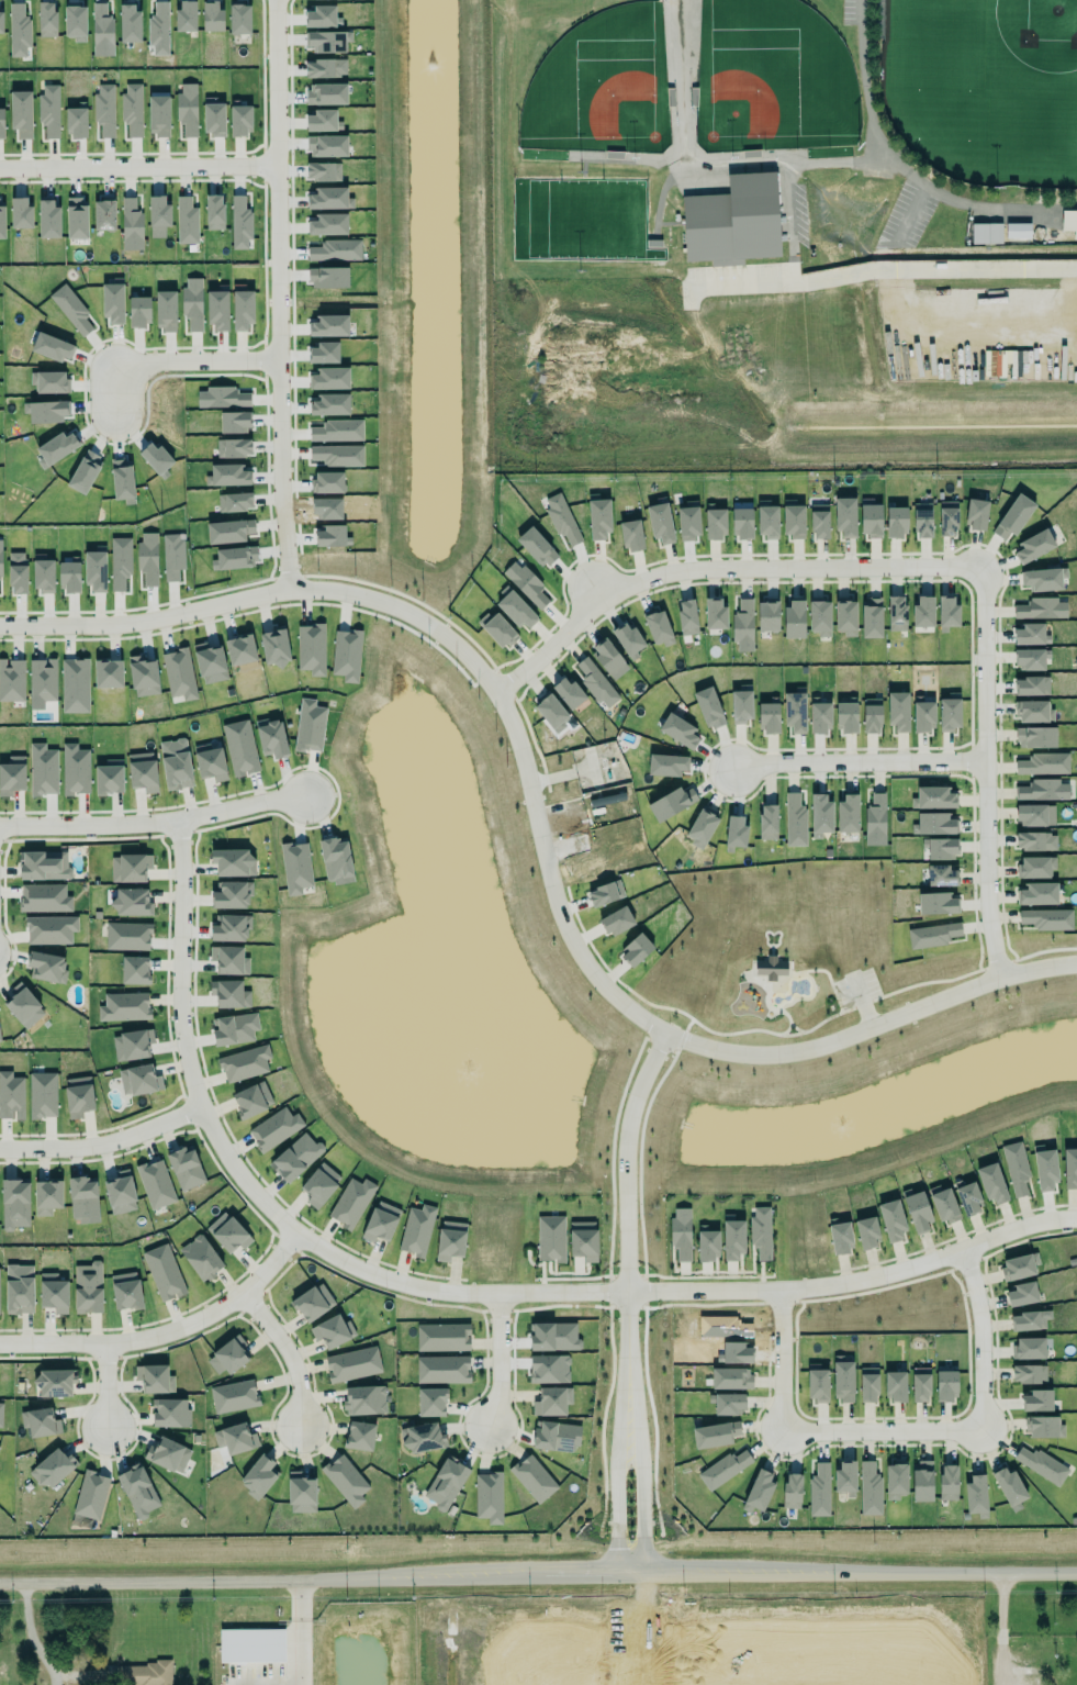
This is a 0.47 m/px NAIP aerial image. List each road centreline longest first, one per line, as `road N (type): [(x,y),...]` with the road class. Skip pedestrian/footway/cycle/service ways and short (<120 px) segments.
road 1 (tertiary): [(0,1584),(1076,1573)]
road 2 (residential): [(295,1231),(348,1264),(440,1291),(779,1288),(880,1275),(1021,1226),(1076,1217)]
road 3 (residential): [(282,595),(272,454),(269,0)]
road 4 (residential): [(497,702),(452,641),(366,596),(324,591),(144,622),(0,630)]
road 5 (residential): [(497,702),(620,588),(677,565),(964,558)]
road 6 (residential): [(295,1231),(223,1167),(190,1102),(173,1033),(173,824)]
road 7 (residential): [(658,1033),(728,1056),(793,1052),(1034,970),(1076,969)]
road 8 (residential): [(964,558),(979,573),(983,929),(995,983)]
road 9 (residential): [(658,1033),(624,1131),(627,1441)]
road 10 (residential): [(658,1033),(596,984),(554,906),(524,754),(497,702)]
road 11 (residential): [(0,1340),(85,1341),(177,1327),(240,1292),(295,1231)]
road 12 (residential): [(0,827),(173,824),(301,799)]
road 13 (residential): [(271,169),(0,169)]
road 14 (residential): [(983,760),(728,768)]
road 15 (residential): [(192,1107),(125,1138),(0,1152)]
road 16 (residential): [(783,1432),(981,1432)]
road 17 (residential): [(981,1432),(978,1312),(962,1249)]
road 18 (residential): [(274,366),(112,365)]
road 19 (residential): [(779,1288),(783,1432)]
road 20 (residential): [(240,1292),(283,1346),(300,1415)]
road 21 (residential): [(627,1441),(614,1471),(616,1578)]
road 22 (residential): [(642,1577),(641,1470),(627,1441)]
road 23 (residential): [(498,1292),(498,1381),(489,1426)]

